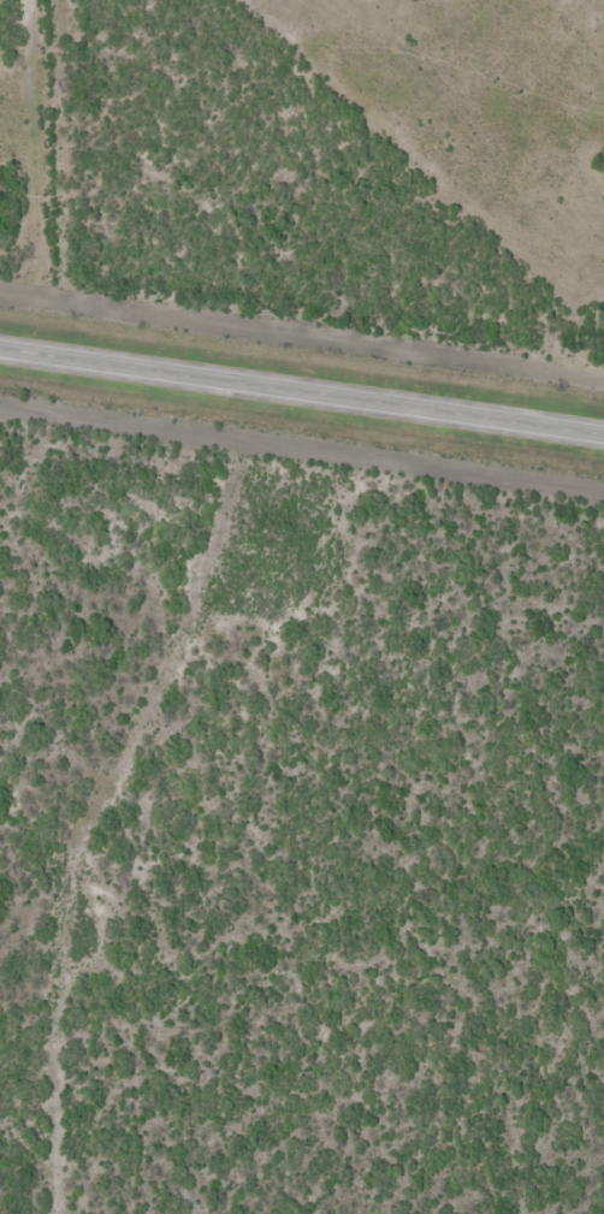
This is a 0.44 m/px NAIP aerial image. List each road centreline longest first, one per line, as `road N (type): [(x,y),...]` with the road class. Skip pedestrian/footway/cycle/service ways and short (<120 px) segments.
road 1 (secondary): [(603,447),(0,358)]

